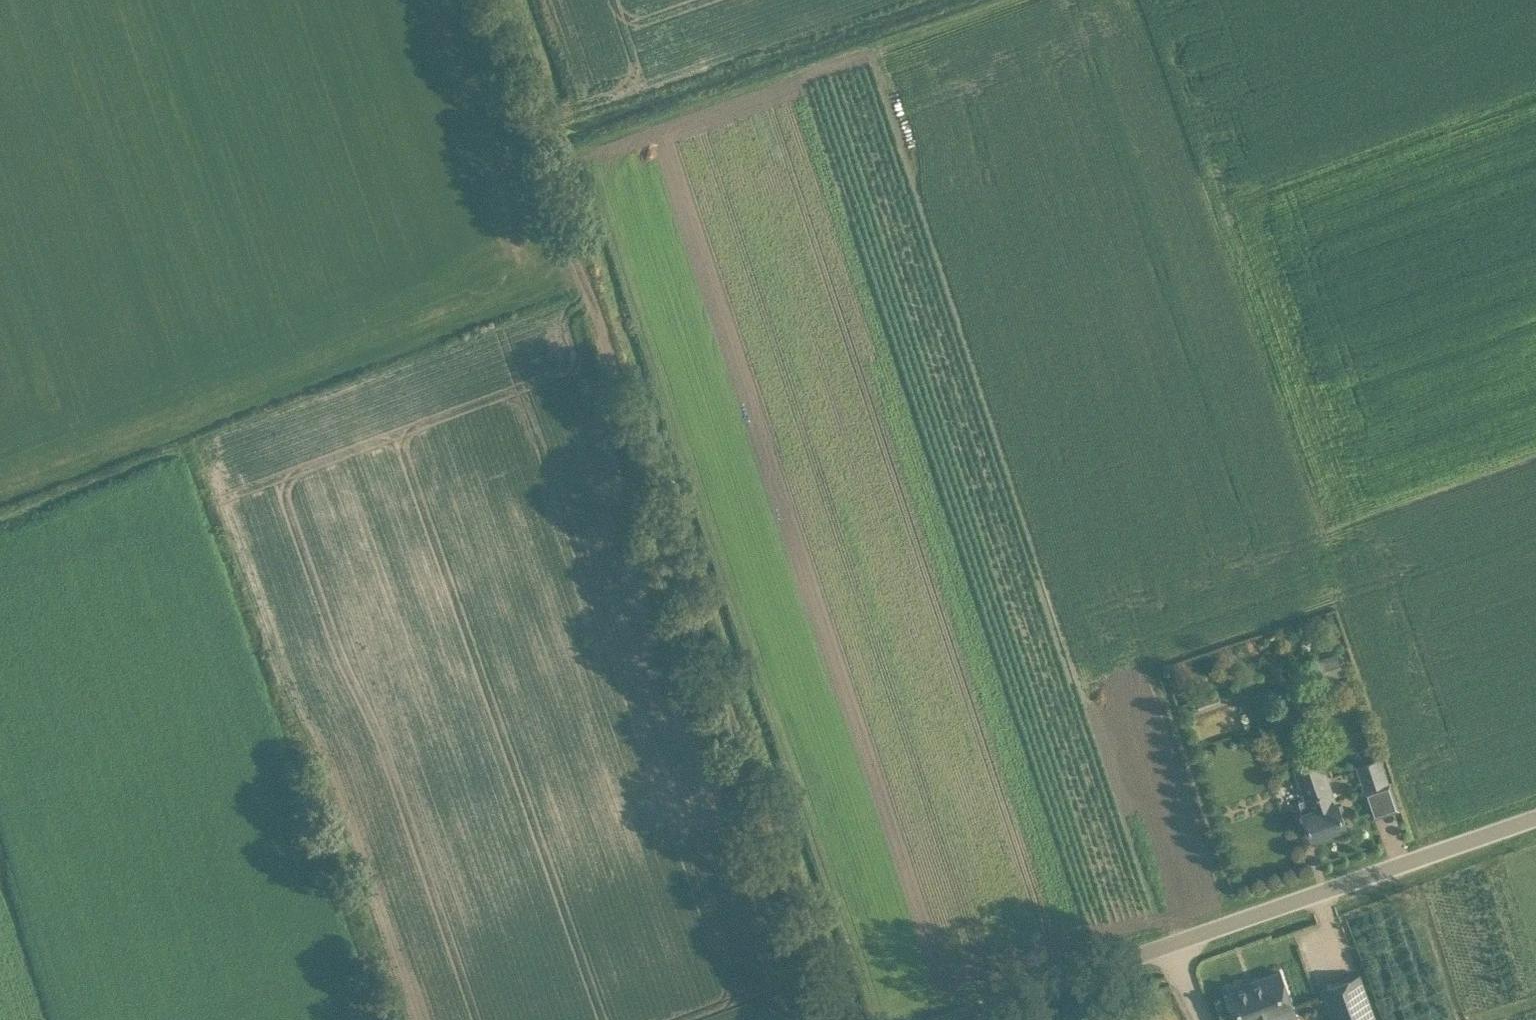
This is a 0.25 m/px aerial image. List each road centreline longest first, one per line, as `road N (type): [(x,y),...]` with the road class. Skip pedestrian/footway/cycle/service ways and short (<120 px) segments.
road 1 (track): [(835,1019),(487,0)]
road 2 (unclassified): [(966,1019),(1535,824)]

